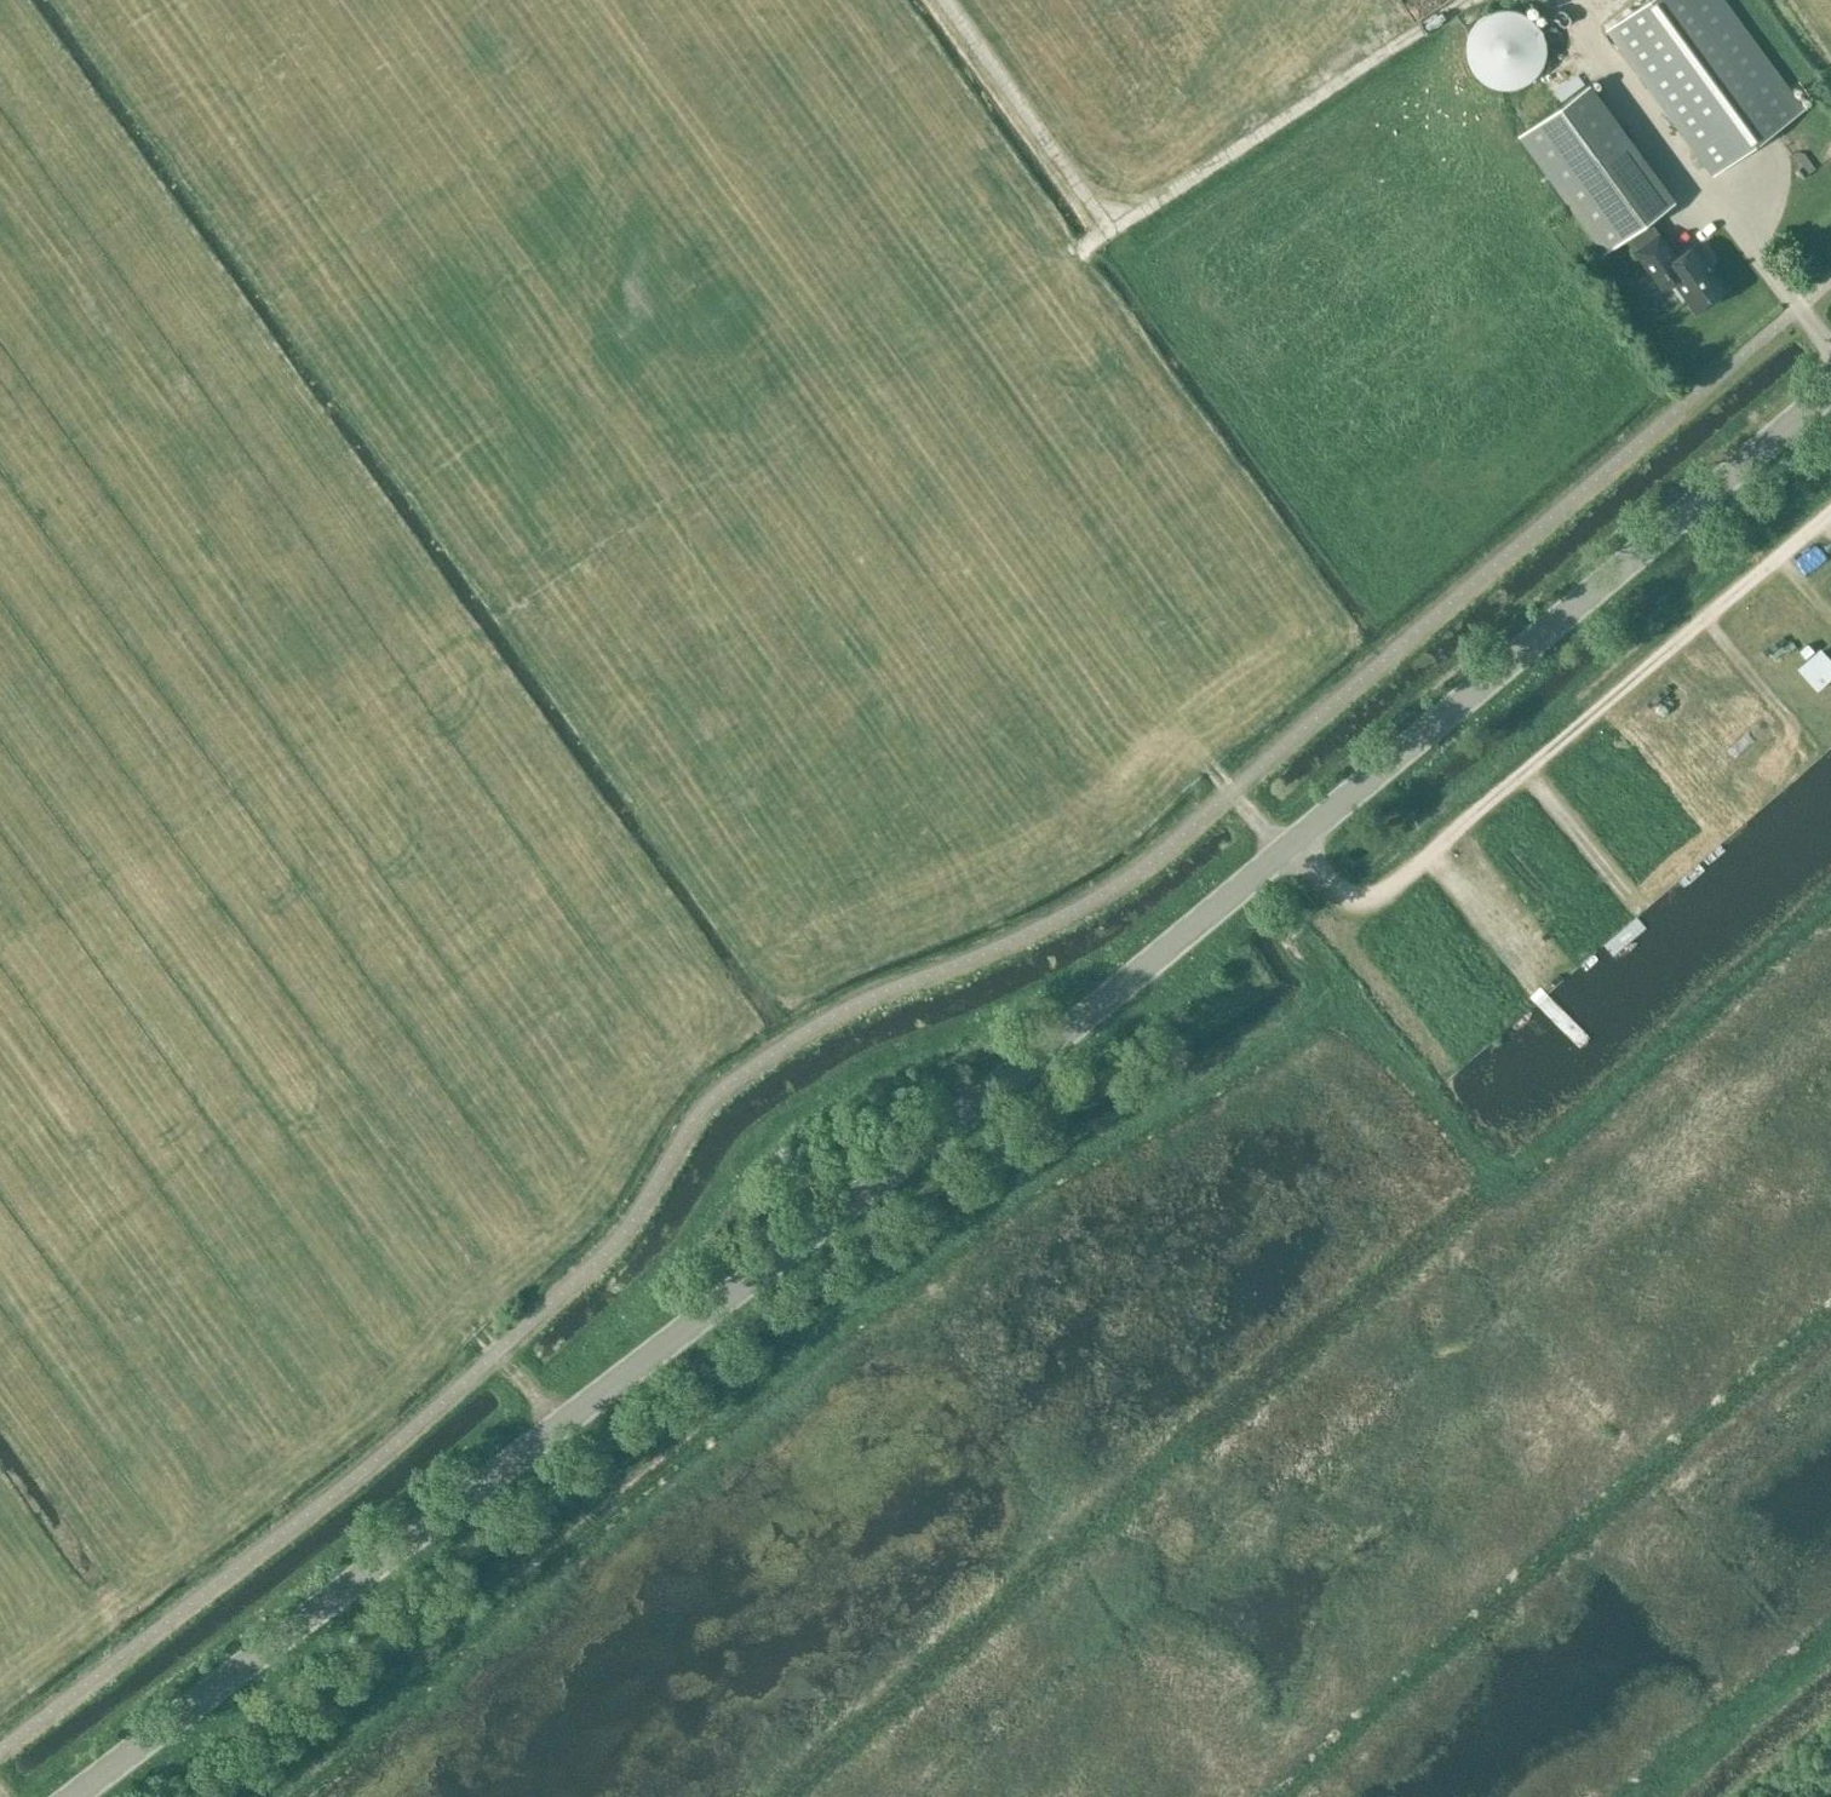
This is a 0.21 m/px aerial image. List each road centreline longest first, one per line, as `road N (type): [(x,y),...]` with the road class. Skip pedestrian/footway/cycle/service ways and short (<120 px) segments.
road 1 (secondary): [(70,1796),(941,1132),(1830,389)]

